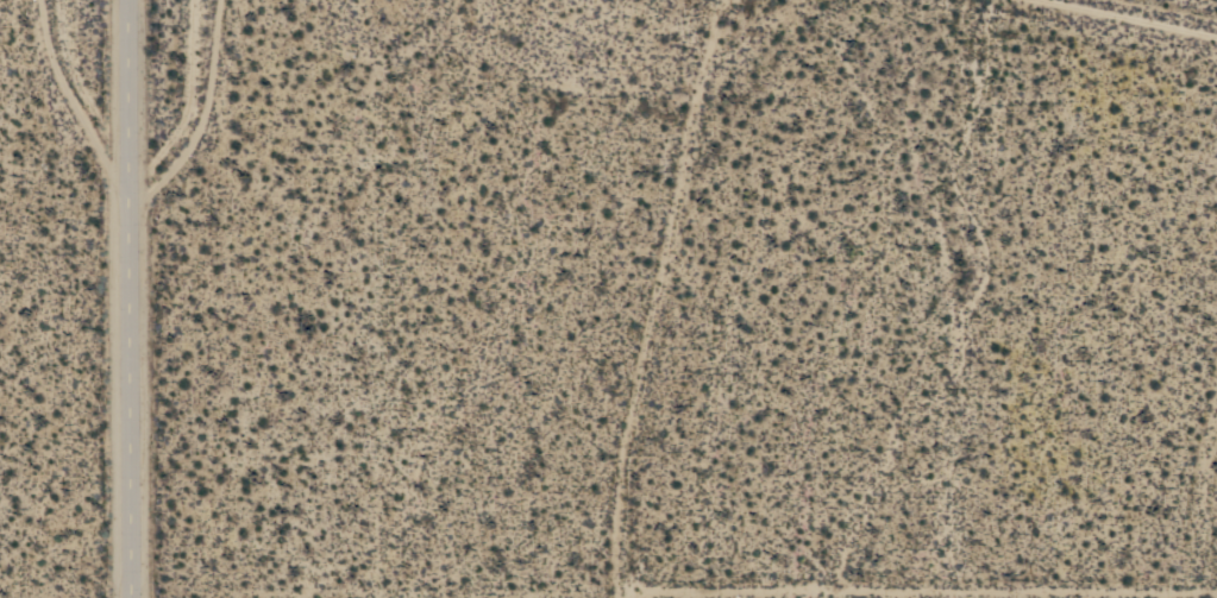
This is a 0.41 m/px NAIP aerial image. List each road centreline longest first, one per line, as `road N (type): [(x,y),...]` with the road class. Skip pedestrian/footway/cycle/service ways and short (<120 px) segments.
road 1 (residential): [(718,0),(621,470),(622,597)]
road 2 (tertiary): [(123,0),(128,597)]
road 3 (residential): [(622,585),(1216,583)]
road 4 (residential): [(121,199),(186,149),(209,89),(222,0)]
road 5 (residential): [(1080,0),(1216,26)]

